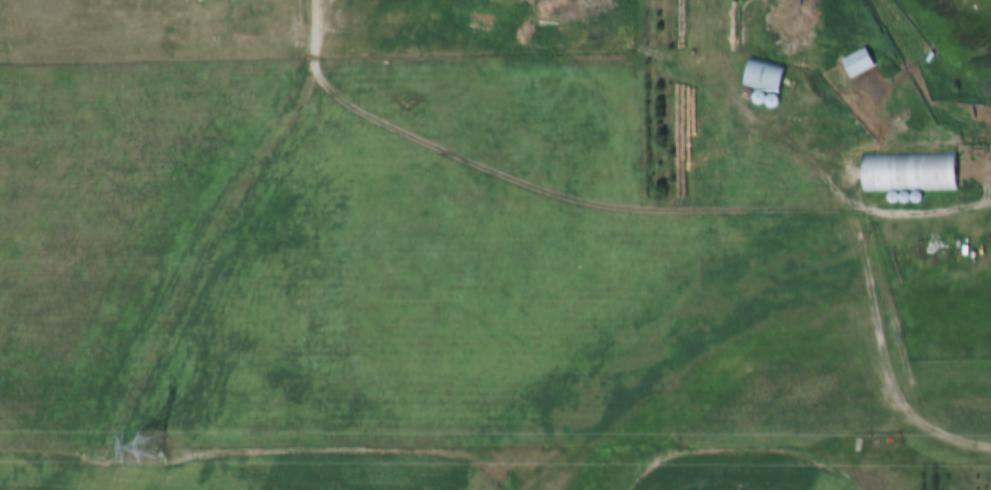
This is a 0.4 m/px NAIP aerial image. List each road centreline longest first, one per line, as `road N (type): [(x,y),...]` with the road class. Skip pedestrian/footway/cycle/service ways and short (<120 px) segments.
road 1 (track): [(320,0),(312,78),(202,257),(91,489)]

